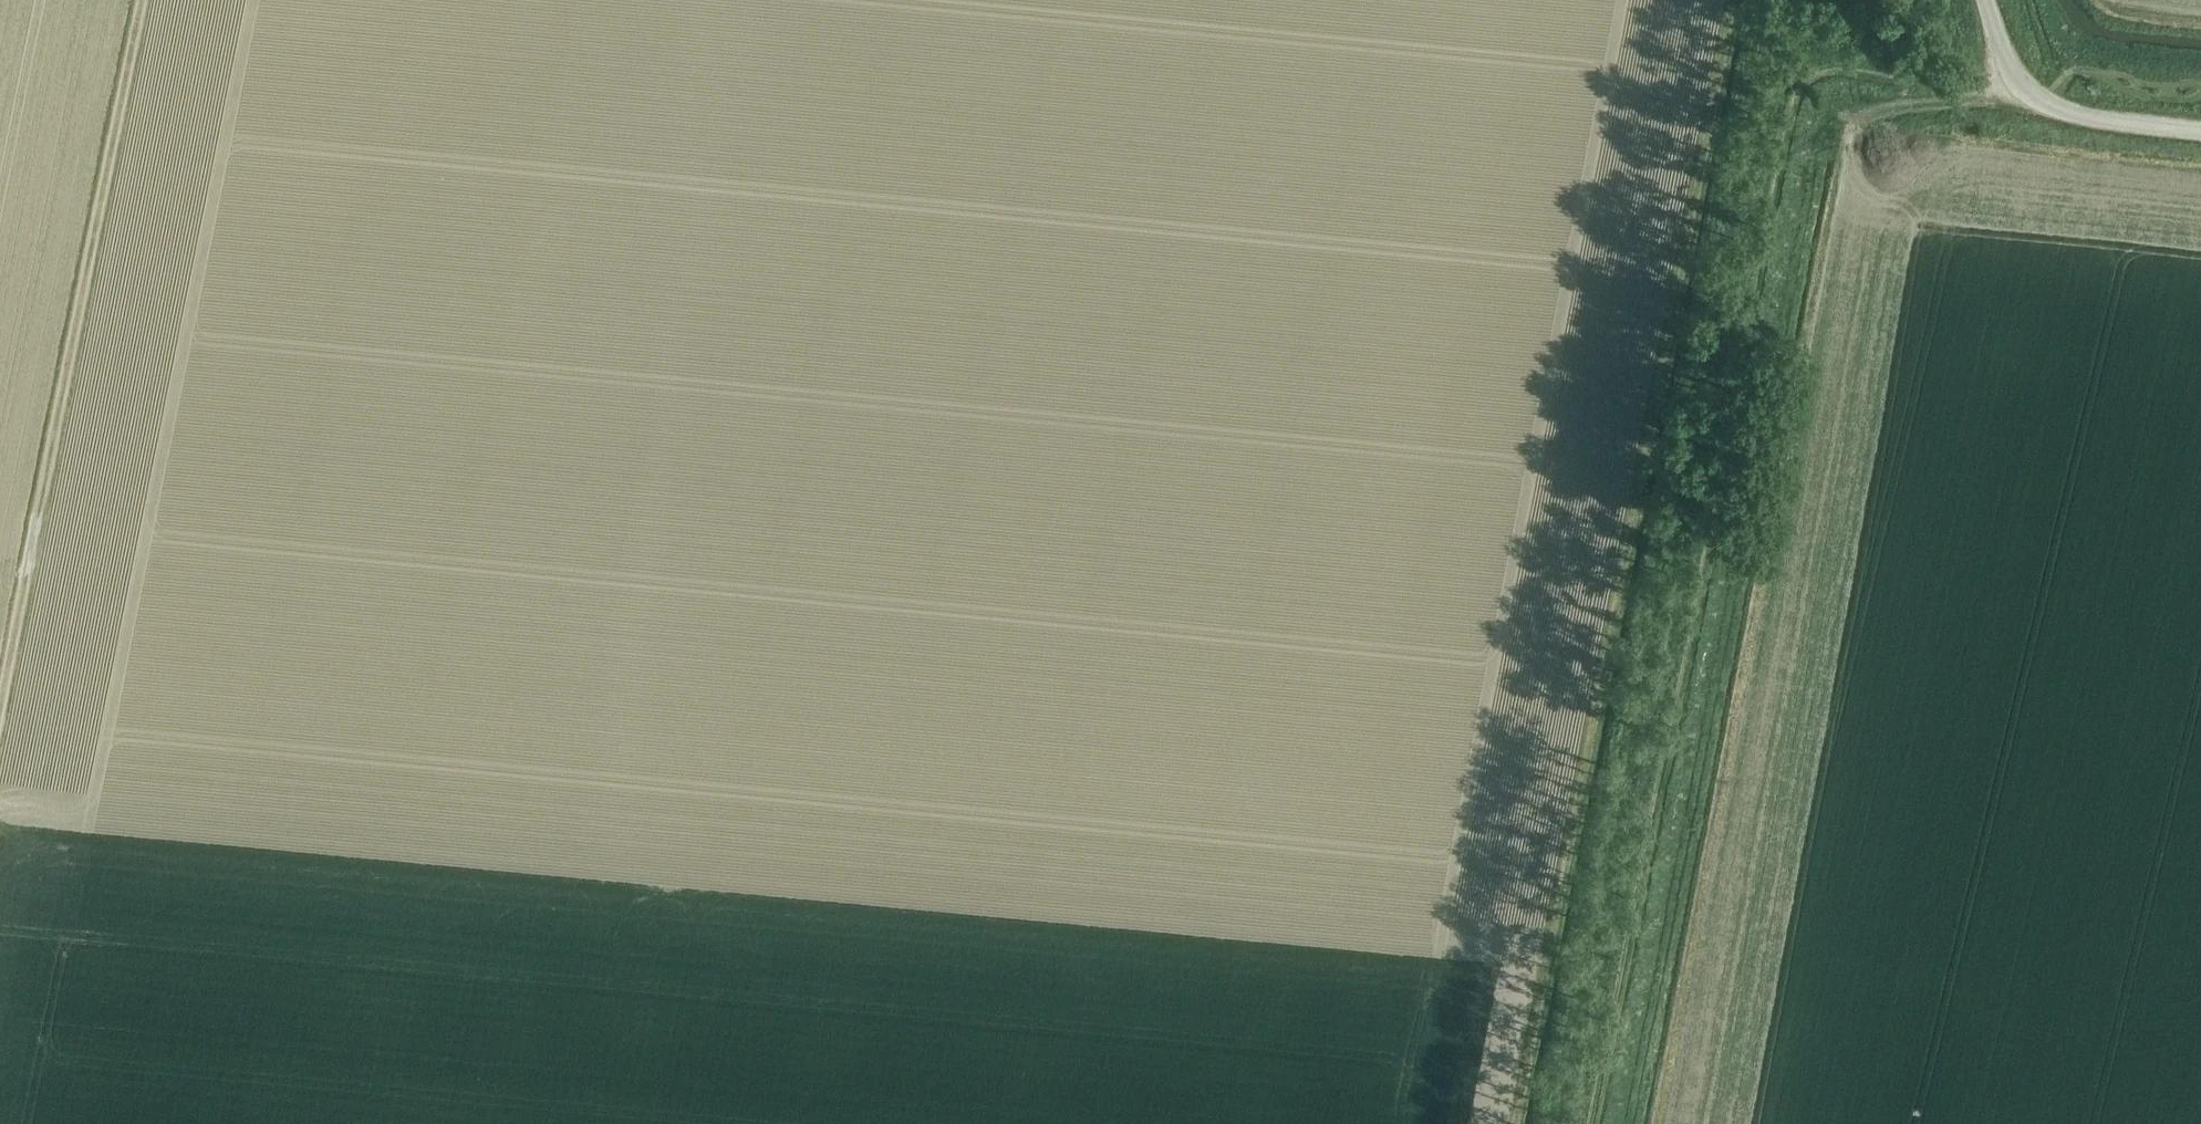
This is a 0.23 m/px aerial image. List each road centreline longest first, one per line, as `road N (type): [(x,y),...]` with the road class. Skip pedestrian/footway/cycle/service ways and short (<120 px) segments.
road 1 (track): [(0,698),(140,0)]
road 2 (unclassified): [(2200,131),(2061,115),(2038,105),(2003,66),(1982,0)]

